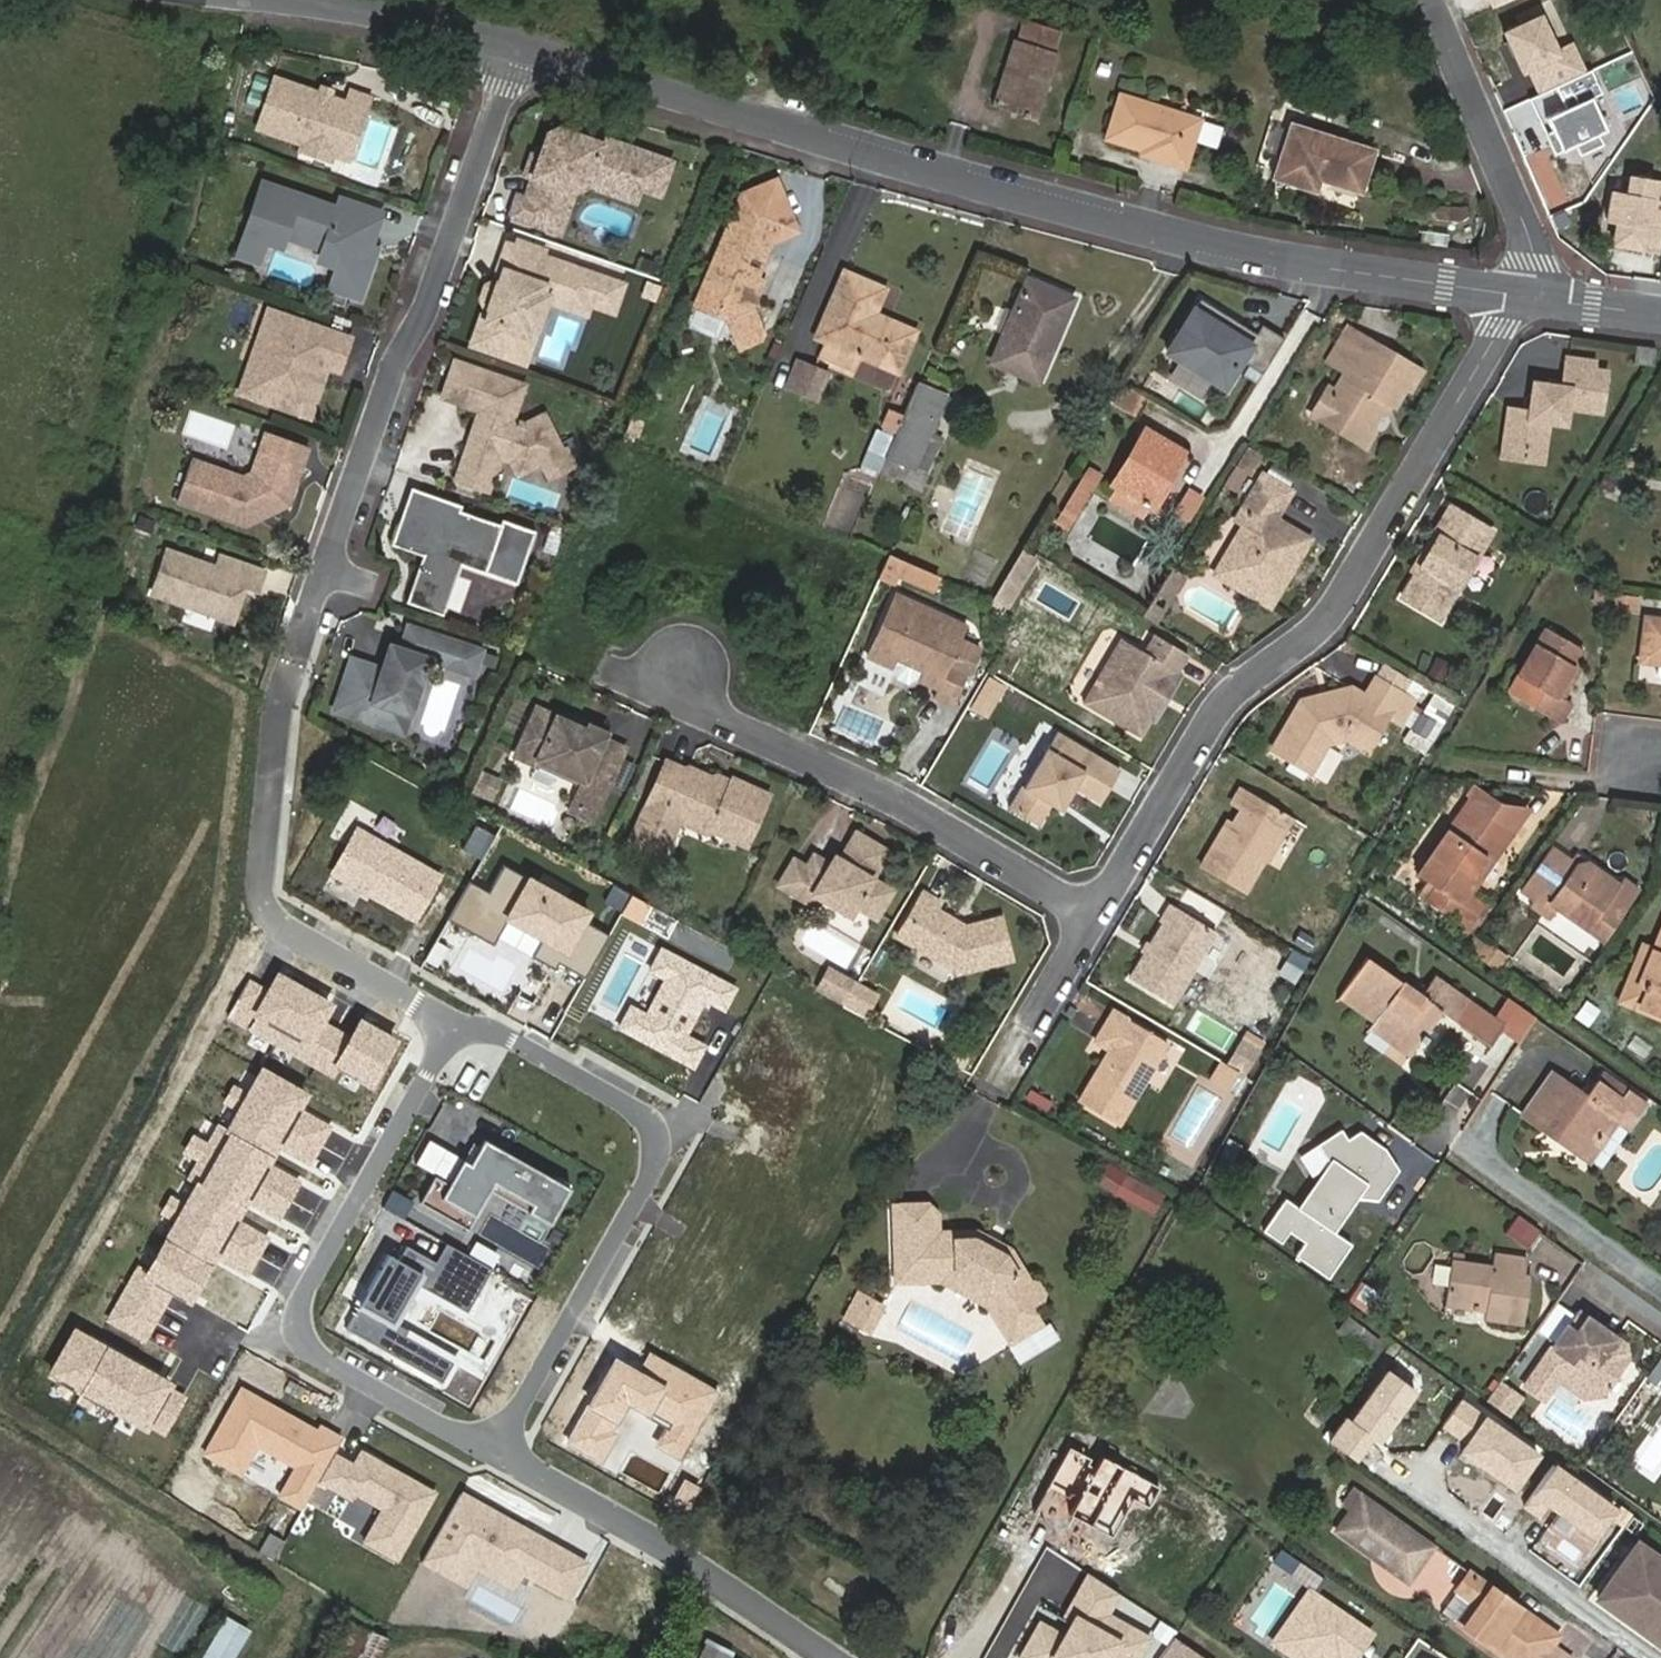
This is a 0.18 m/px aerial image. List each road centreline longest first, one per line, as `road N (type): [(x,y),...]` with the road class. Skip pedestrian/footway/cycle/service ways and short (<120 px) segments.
road 1 (residential): [(453,1026),(281,929),(262,904),(259,881),(281,695),(518,39)]
road 2 (residential): [(1521,294),(1206,240),(815,132),(518,39)]
road 3 (residential): [(1089,916),(1220,714),(1340,640),(1521,294)]
road 4 (residential): [(498,1452),(648,1180),(658,1138),(642,1116),(512,1040),(453,1026)]
road 5 (residential): [(453,1026),(297,1318),(309,1350),(498,1452)]
road 6 (residential): [(1089,916),(882,793),(696,703),(682,669)]
road 7 (residential): [(498,1452),(680,1551),(830,1657)]
road 8 (residential): [(1521,294),(1533,262),(1429,0)]
road 9 (residential): [(967,1187),(964,1151),(985,1095),(1089,916)]
road 10 (residential): [(518,39),(442,20),(290,0)]
road 11 (residential): [(1660,313),(1521,294)]

